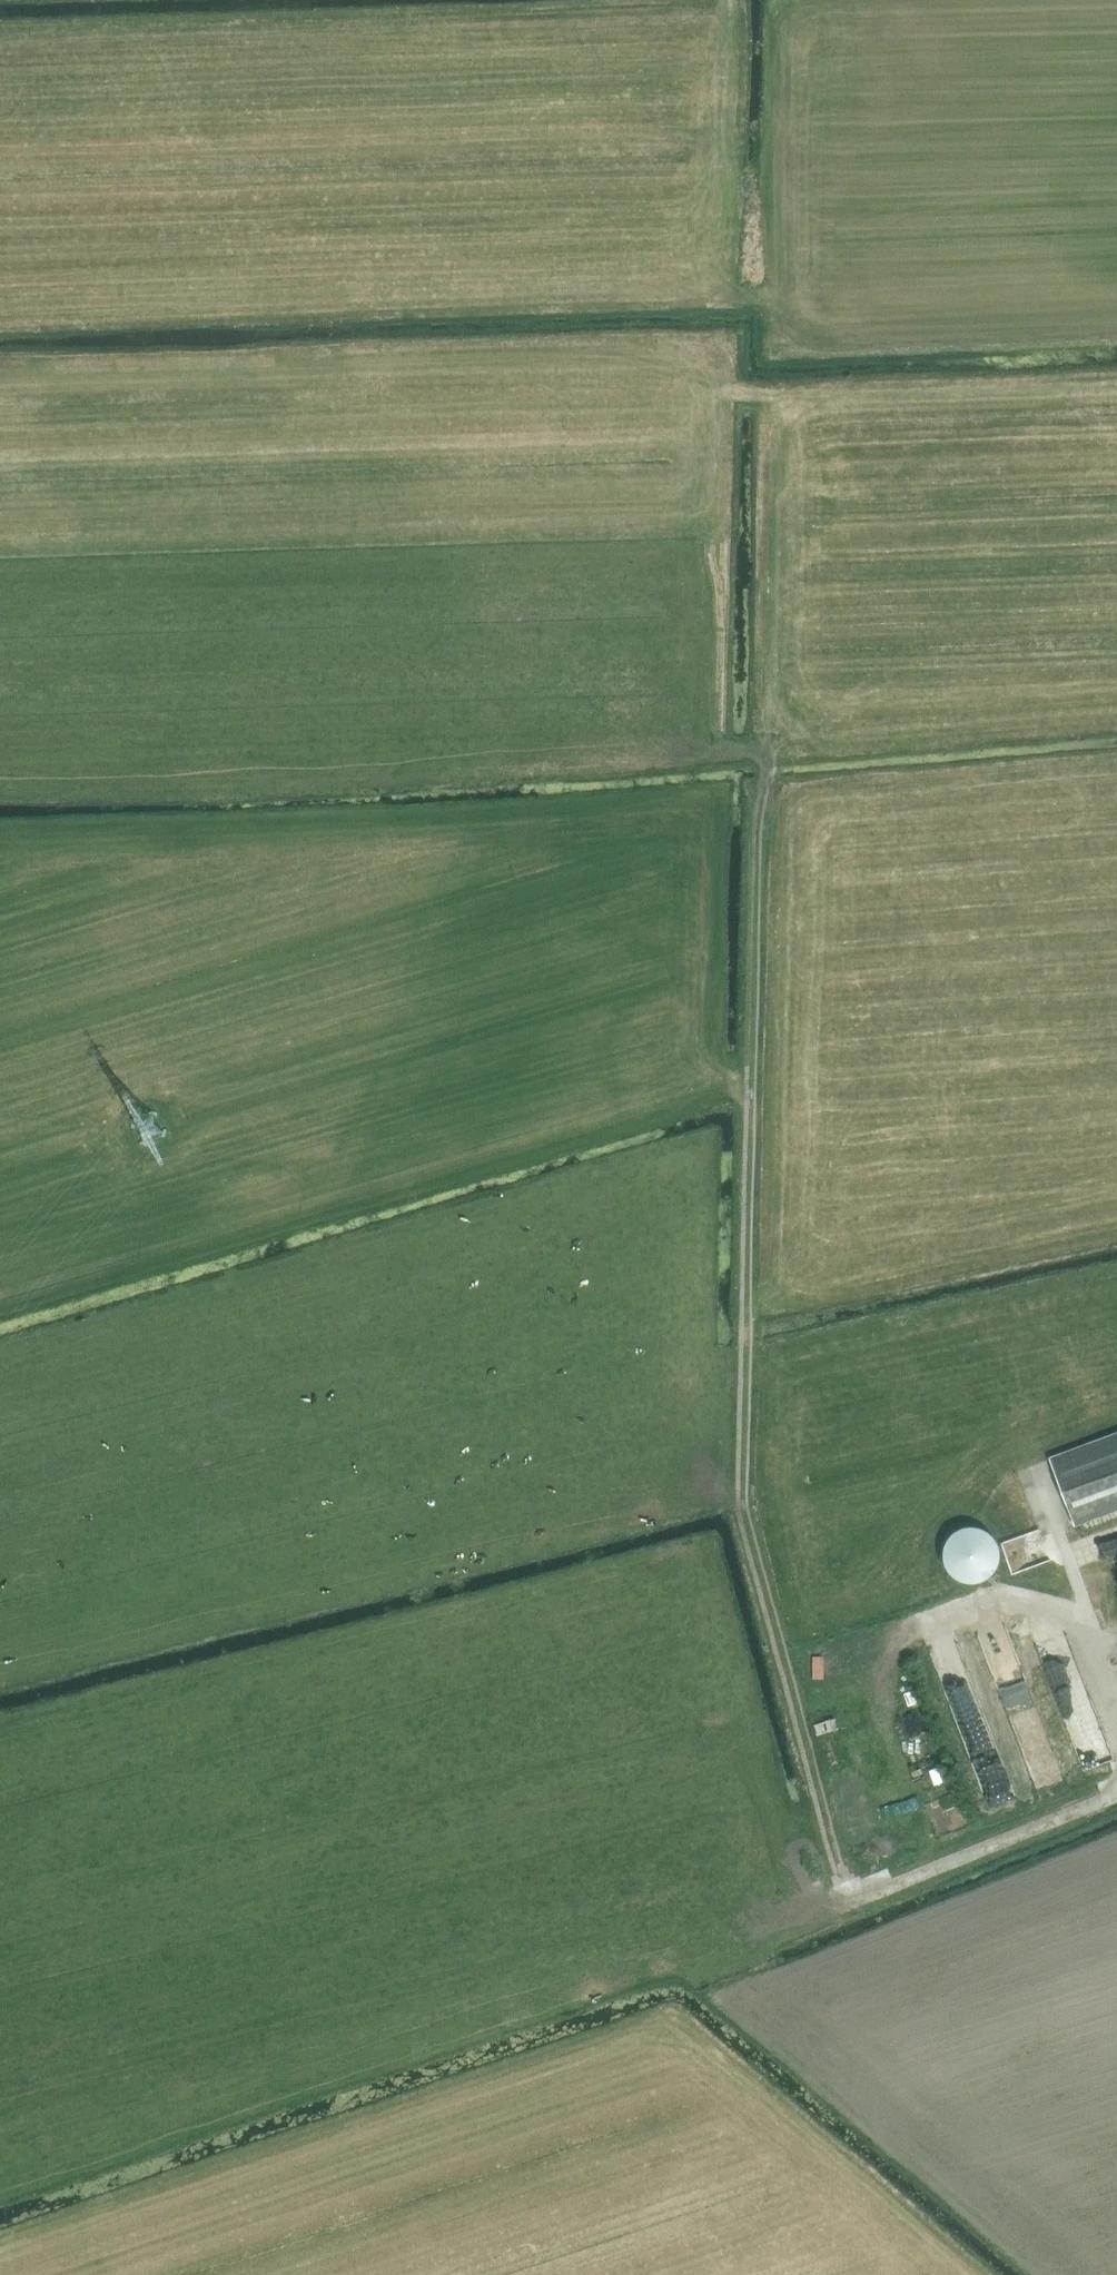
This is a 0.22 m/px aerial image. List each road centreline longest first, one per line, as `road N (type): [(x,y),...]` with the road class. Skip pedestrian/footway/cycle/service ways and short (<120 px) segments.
road 1 (track): [(726,752),(757,756),(766,768),(757,864),(745,1516),(839,1873),(850,1887),(880,1887),(1116,1786)]
road 2 (track): [(1116,1689),(1038,1475)]

